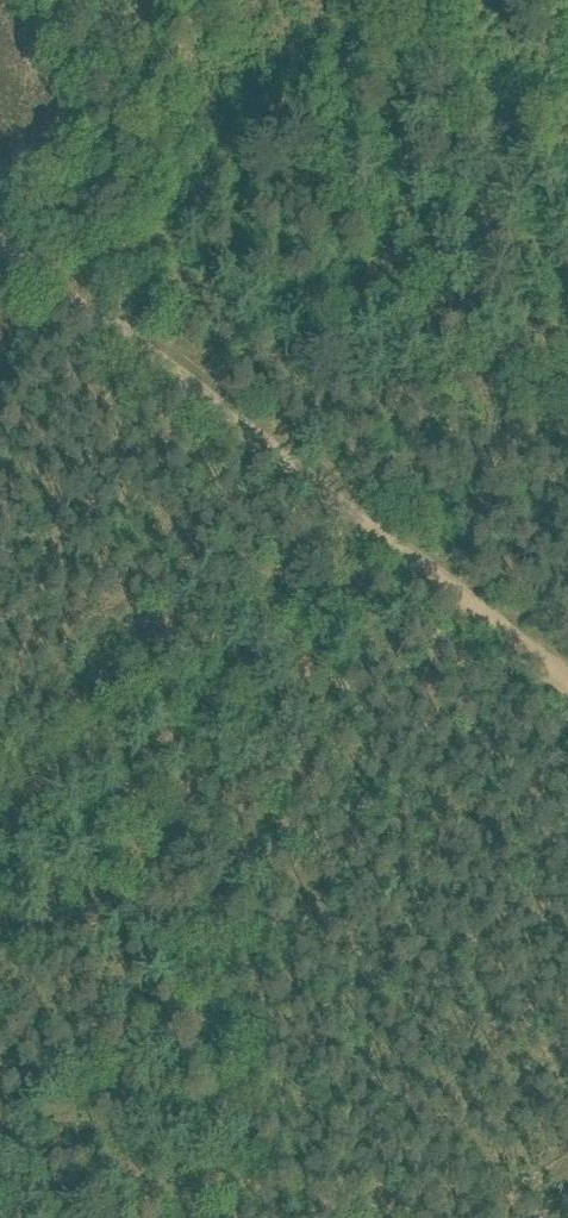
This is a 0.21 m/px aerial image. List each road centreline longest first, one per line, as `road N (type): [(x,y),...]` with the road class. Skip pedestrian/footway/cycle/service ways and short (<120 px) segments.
road 1 (track): [(0,248),(567,685)]

